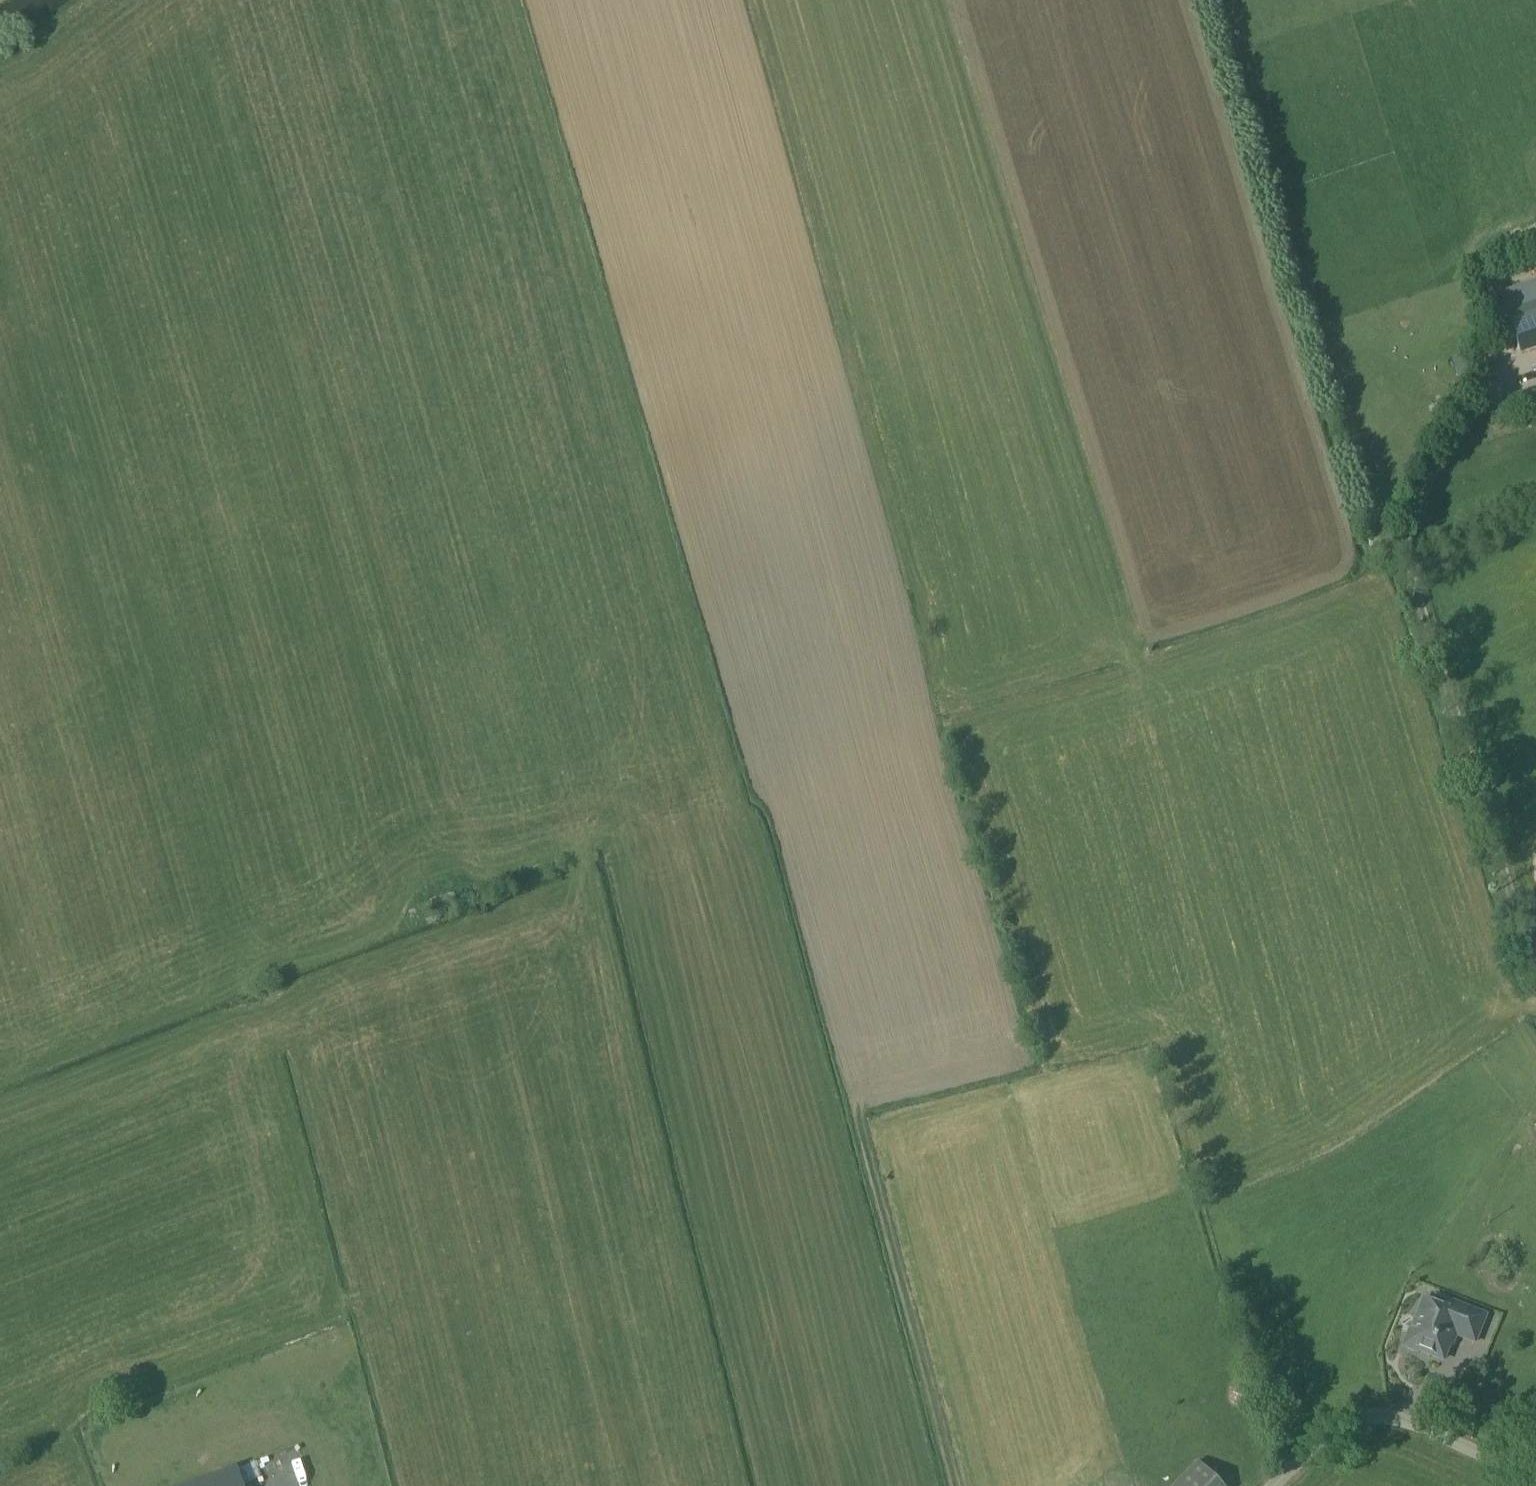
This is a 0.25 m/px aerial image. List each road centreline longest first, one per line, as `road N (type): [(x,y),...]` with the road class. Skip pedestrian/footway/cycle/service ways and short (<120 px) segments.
road 1 (track): [(857,1109),(956,1485)]
road 2 (unclassified): [(1275,1485),(1312,1450),(1370,1419),(1413,1423),(1535,1478)]

